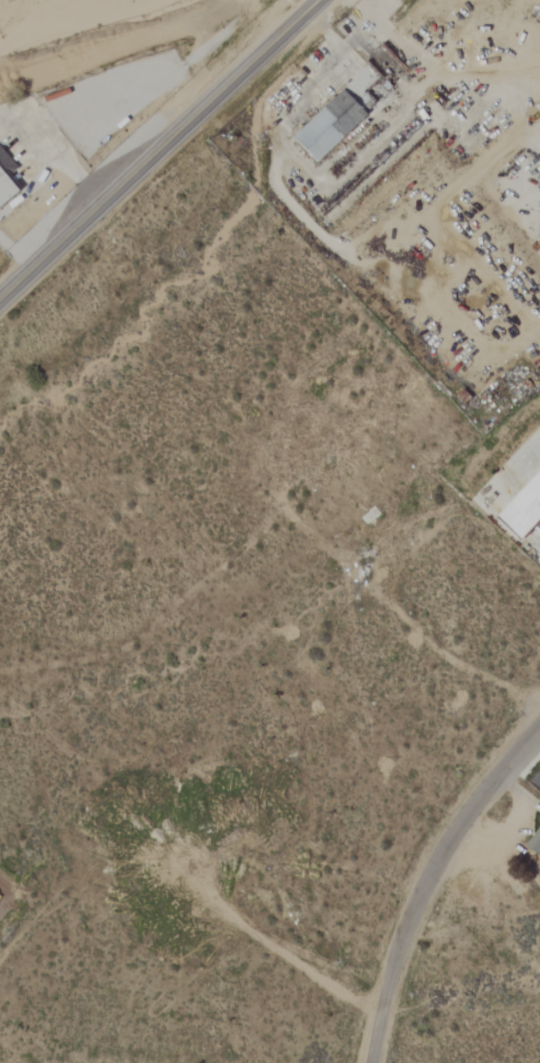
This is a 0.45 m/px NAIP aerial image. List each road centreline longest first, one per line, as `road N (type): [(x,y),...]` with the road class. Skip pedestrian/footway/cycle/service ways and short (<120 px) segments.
road 1 (tertiary): [(315,0),(0,299)]
road 2 (residential): [(369,1062),(386,971),(428,873),(496,771),(539,726)]

